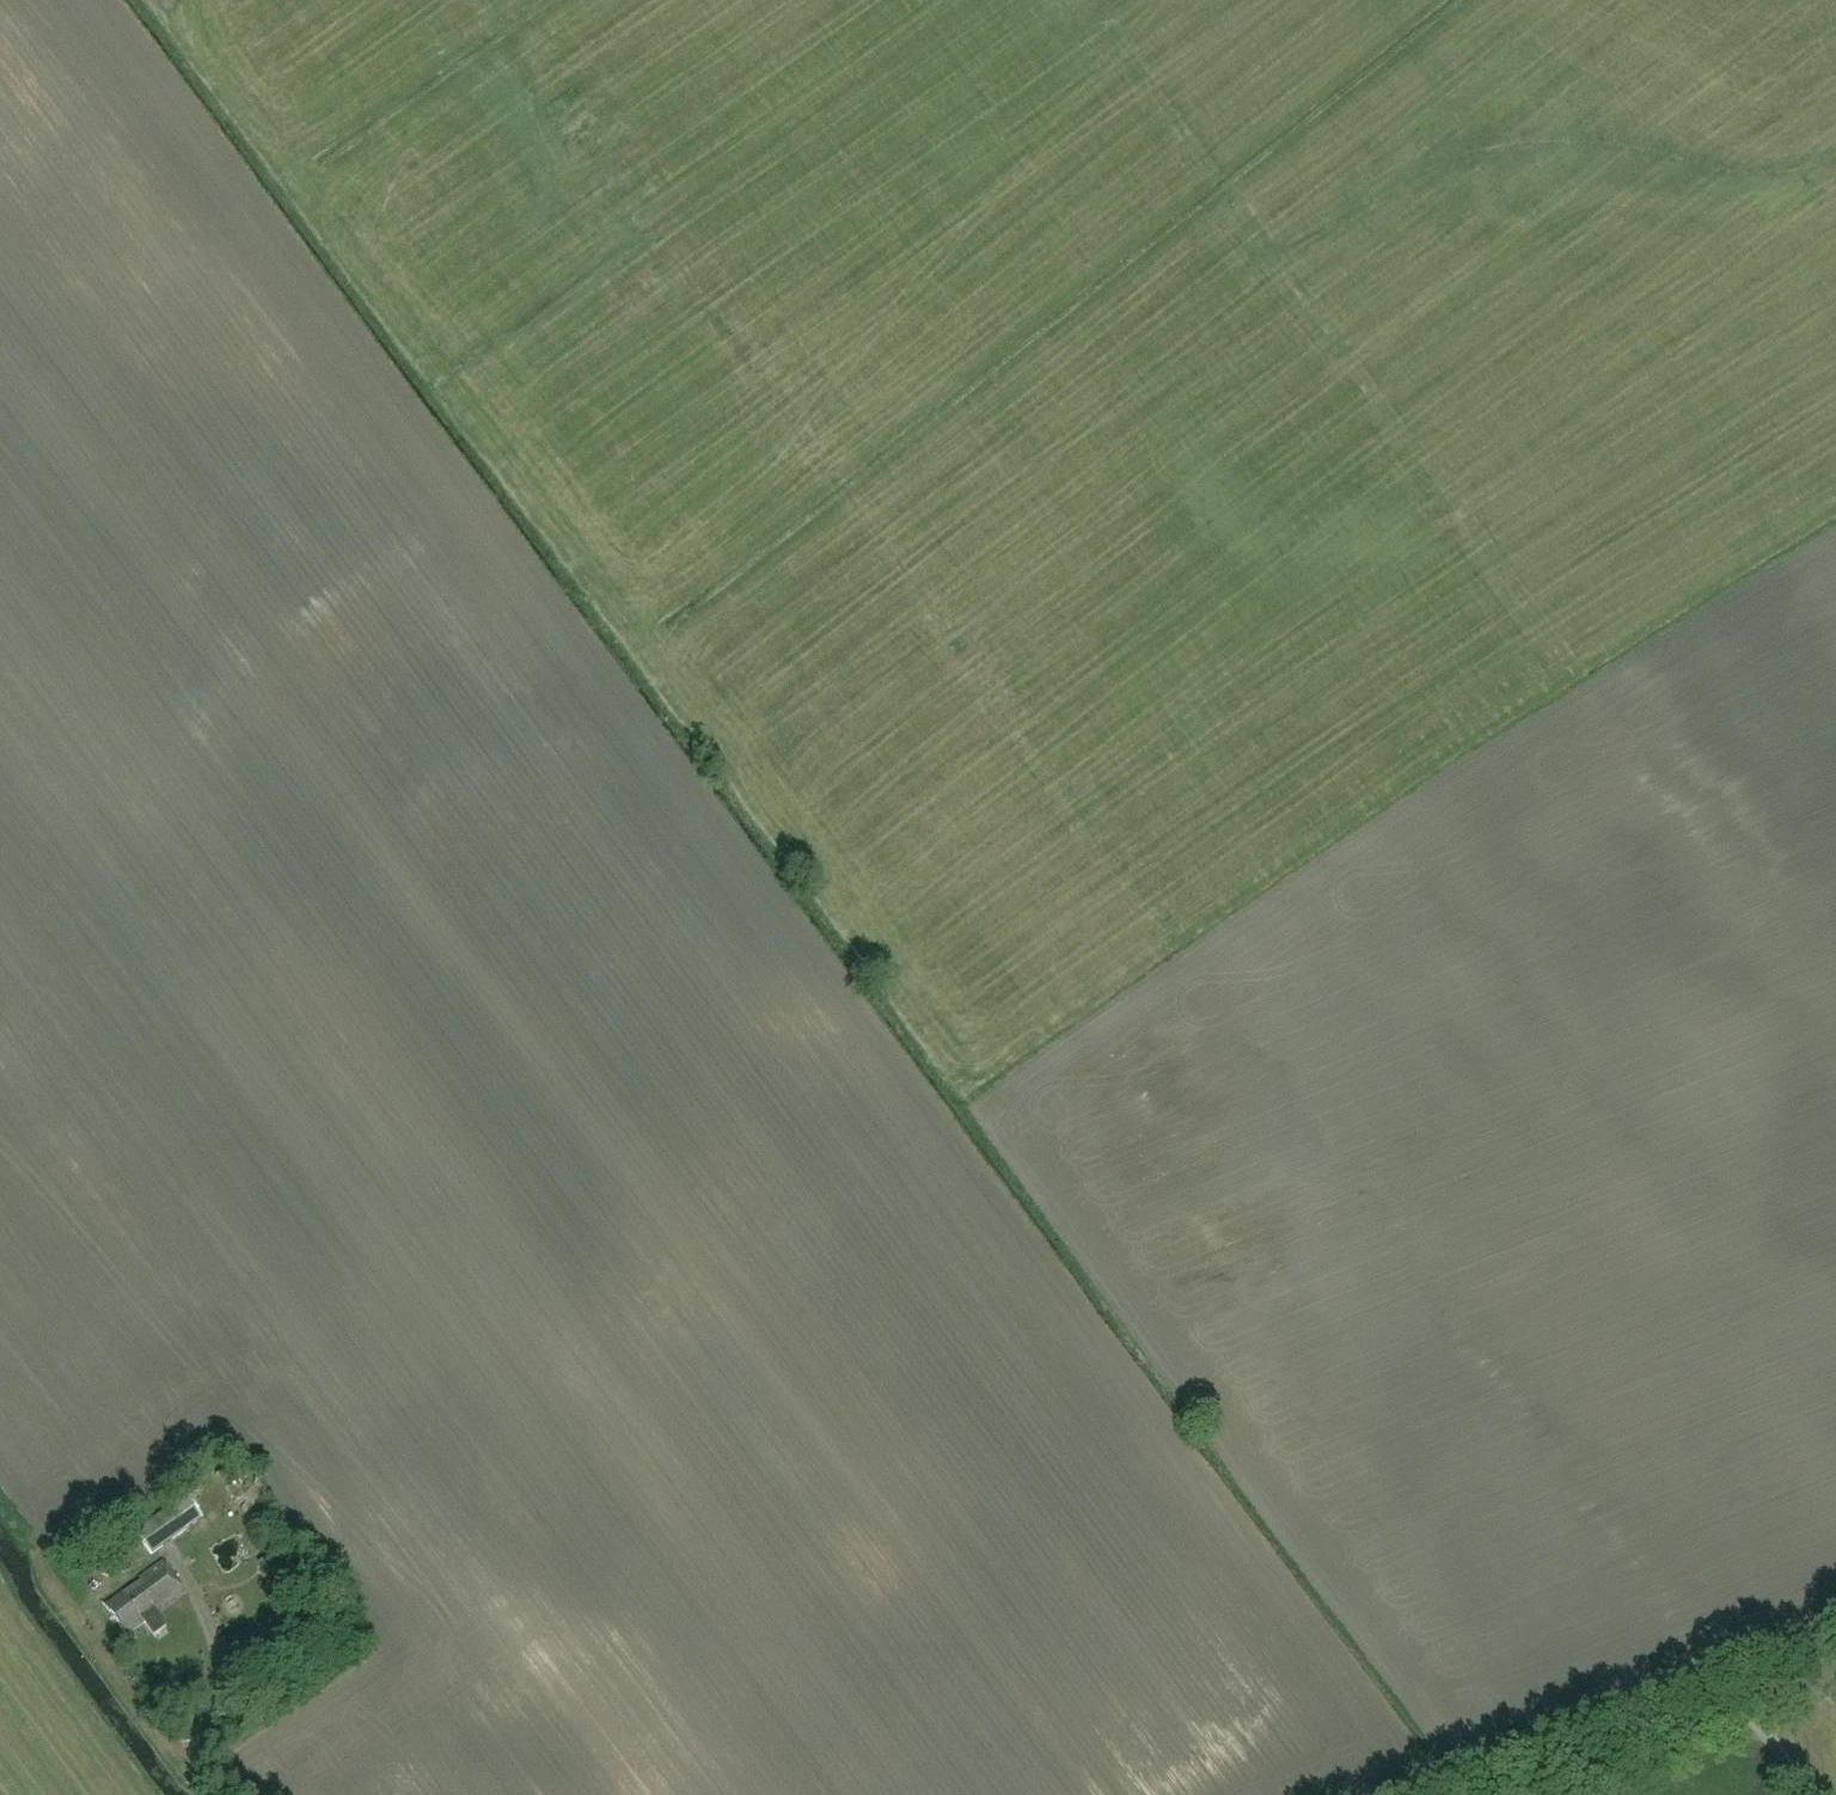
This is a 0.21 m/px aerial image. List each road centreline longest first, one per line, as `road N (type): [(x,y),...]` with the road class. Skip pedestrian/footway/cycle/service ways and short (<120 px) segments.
road 1 (unclassified): [(1519,1794),(1835,1667)]

